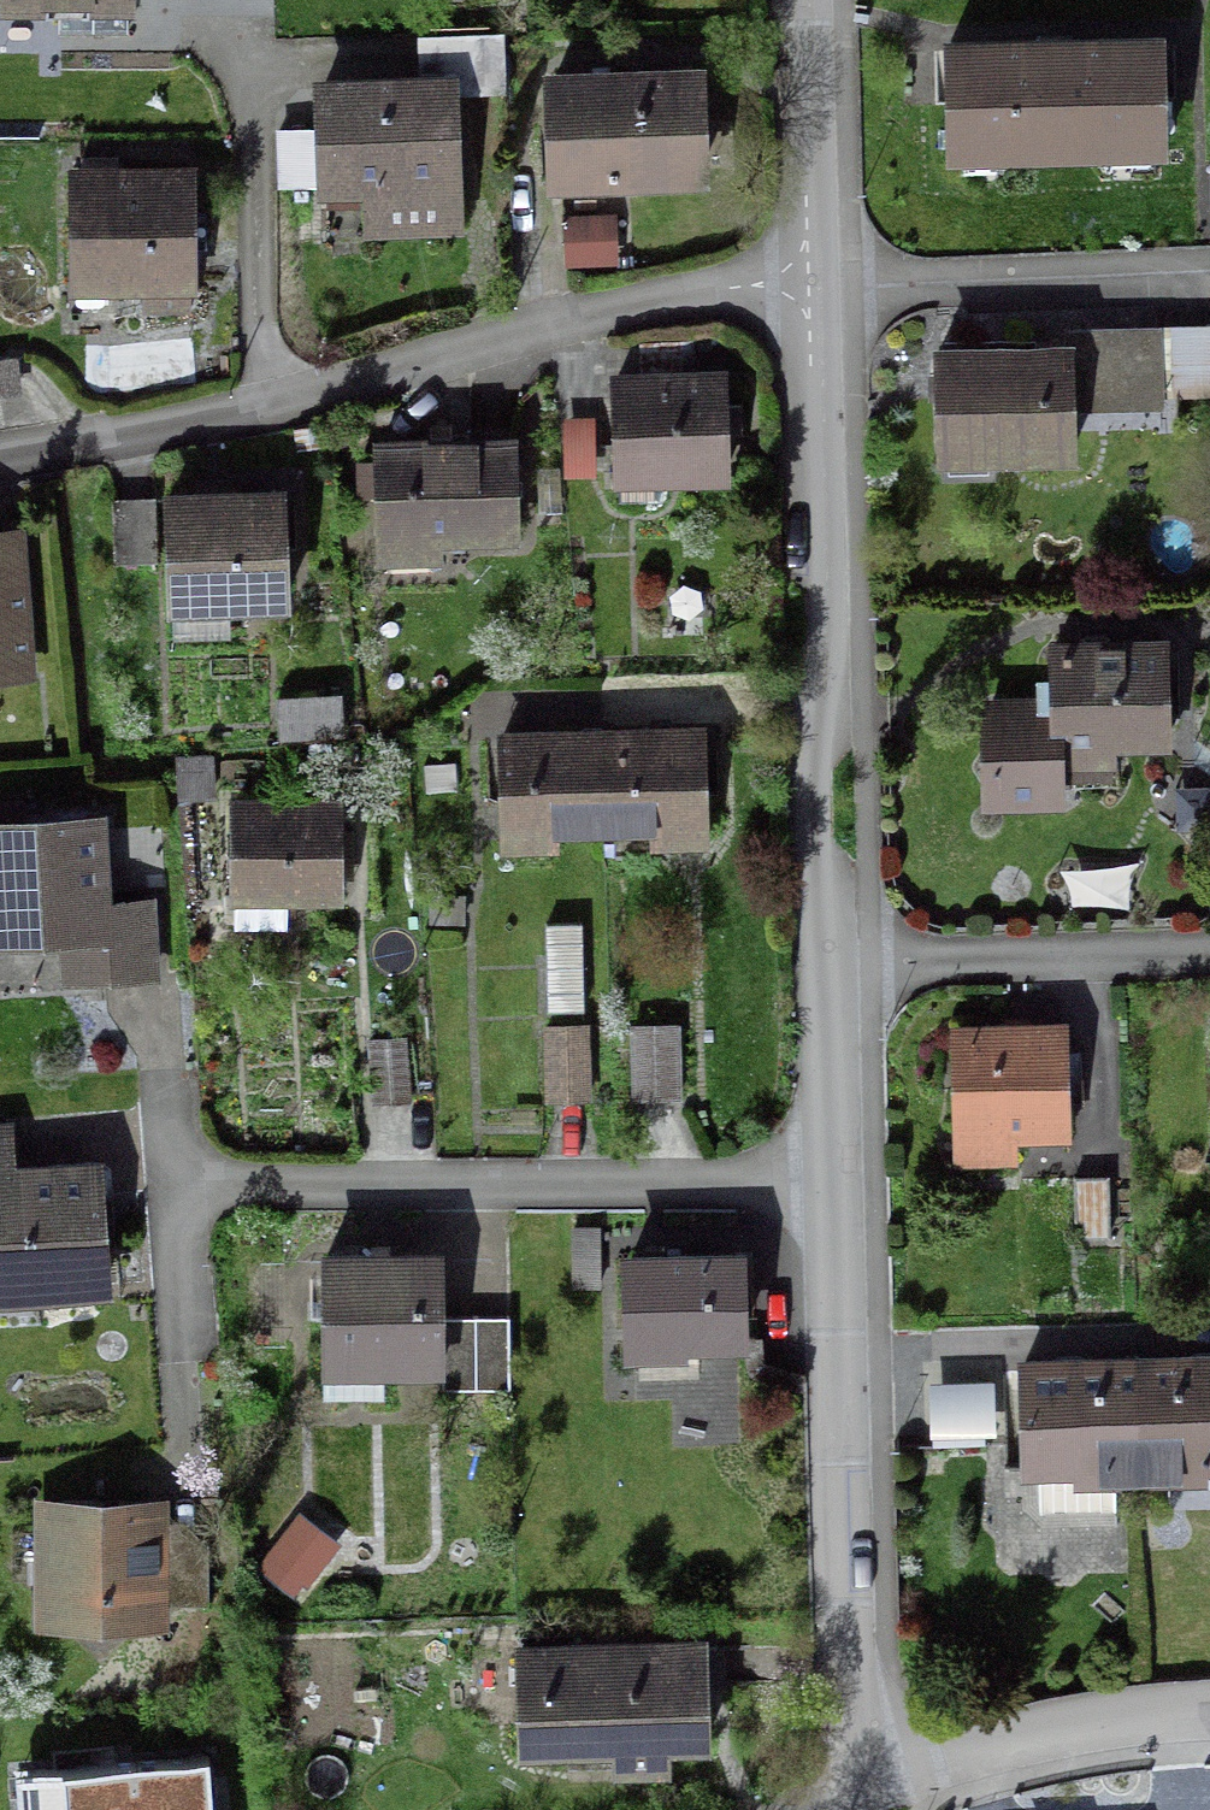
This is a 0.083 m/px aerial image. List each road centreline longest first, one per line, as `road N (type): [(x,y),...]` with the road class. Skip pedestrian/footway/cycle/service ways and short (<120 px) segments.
road 1 (residential): [(827,1185),(804,293)]
road 2 (residential): [(804,293),(668,302),(548,328),(321,395),(0,460)]
road 3 (residential): [(169,1185),(827,1185)]
road 4 (residential): [(852,1767),(827,1185)]
road 5 (residential): [(804,293),(1209,263)]
road 6 (residential): [(852,1767),(939,1763),(1209,1722)]
road 7 (residential): [(804,293),(796,0)]

